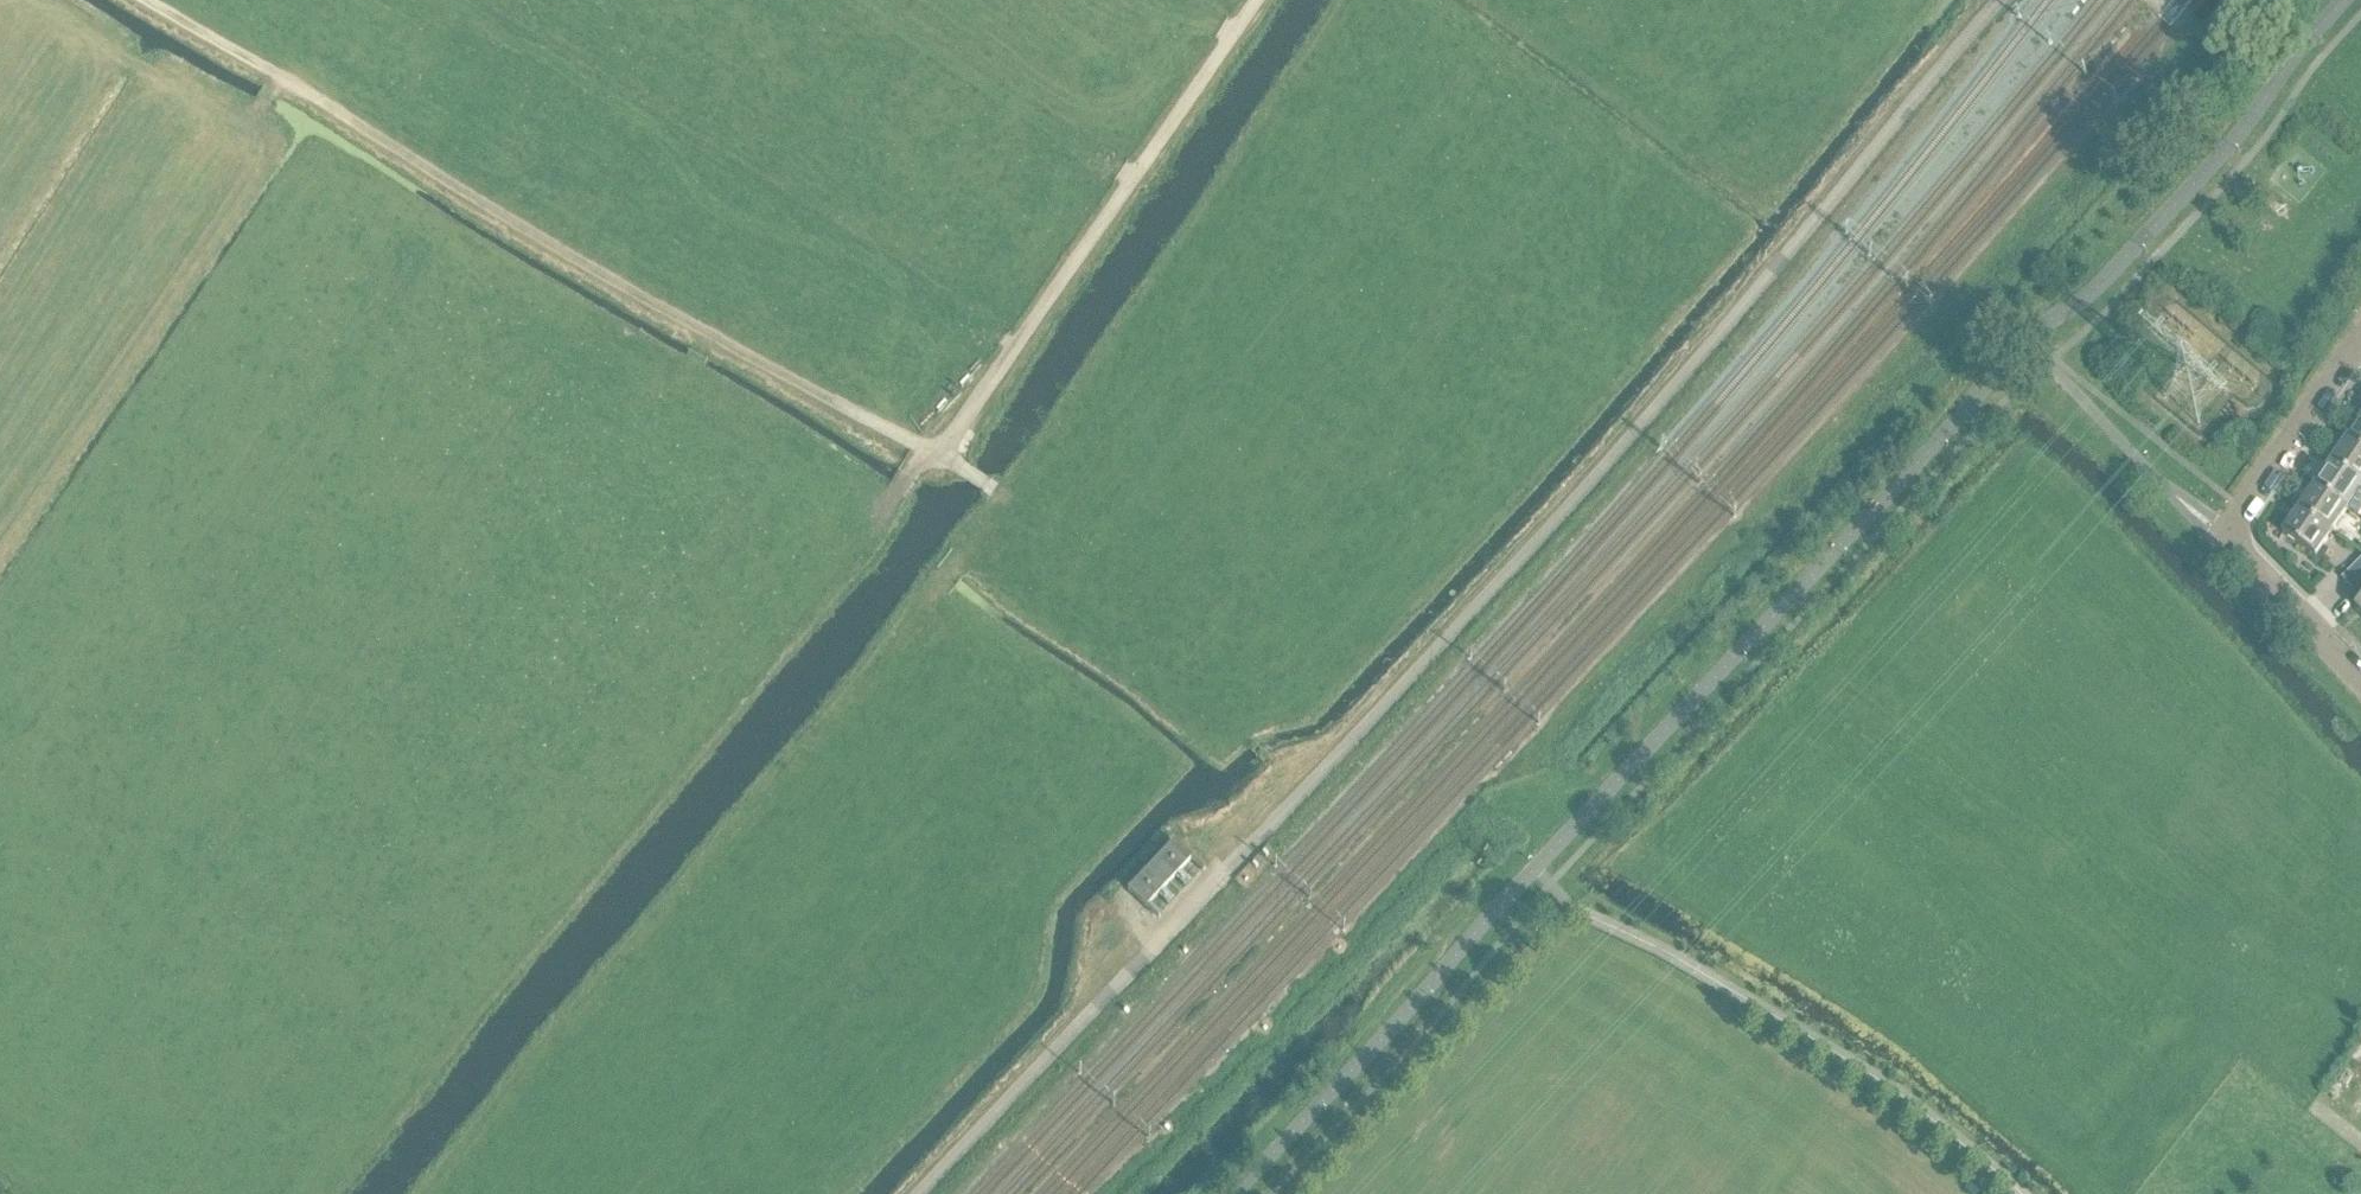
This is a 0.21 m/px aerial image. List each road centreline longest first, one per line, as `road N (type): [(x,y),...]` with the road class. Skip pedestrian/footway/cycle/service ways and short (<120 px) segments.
road 1 (track): [(142,0),(828,407),(938,456)]
road 2 (track): [(938,456),(1256,0)]
road 3 (residential): [(2360,685),(2238,560),(2228,536),(2360,334)]

